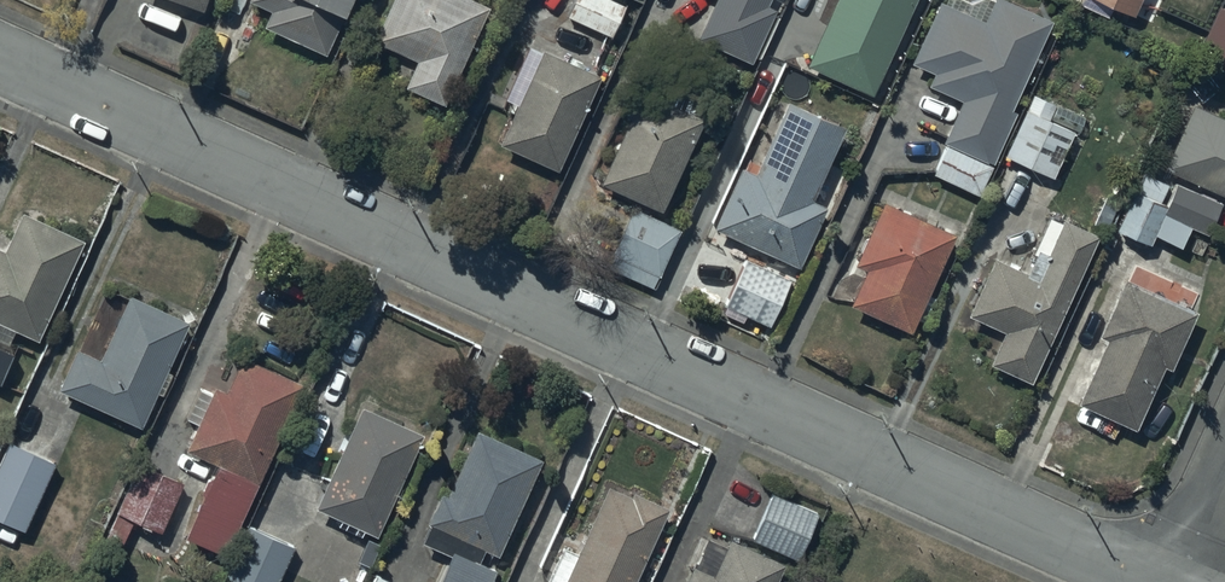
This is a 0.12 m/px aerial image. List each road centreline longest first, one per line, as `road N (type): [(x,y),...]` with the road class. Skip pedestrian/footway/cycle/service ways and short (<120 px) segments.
road 1 (tertiary): [(0,60),(1144,581)]

